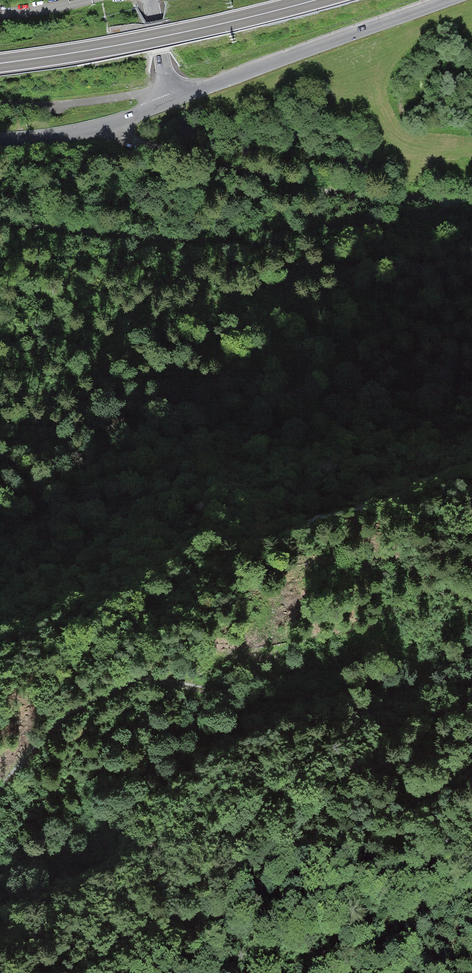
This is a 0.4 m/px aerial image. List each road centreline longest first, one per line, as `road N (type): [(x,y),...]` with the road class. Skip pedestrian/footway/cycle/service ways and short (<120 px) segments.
road 1 (track): [(471,680),(227,697),(128,681),(68,713),(0,786)]
road 2 (track): [(117,237),(239,237),(418,218),(442,212),(454,196)]
road 3 (track): [(133,138),(344,191),(471,196)]
road 4 (track): [(471,629),(312,637),(208,654),(133,681)]
road 5 (trunk): [(324,0),(132,43),(0,63)]
road 6 (unclassified): [(443,0),(171,100)]
road 7 (unclassified): [(171,100),(99,125),(0,138)]
road 8 (track): [(0,103),(110,98),(166,84)]

